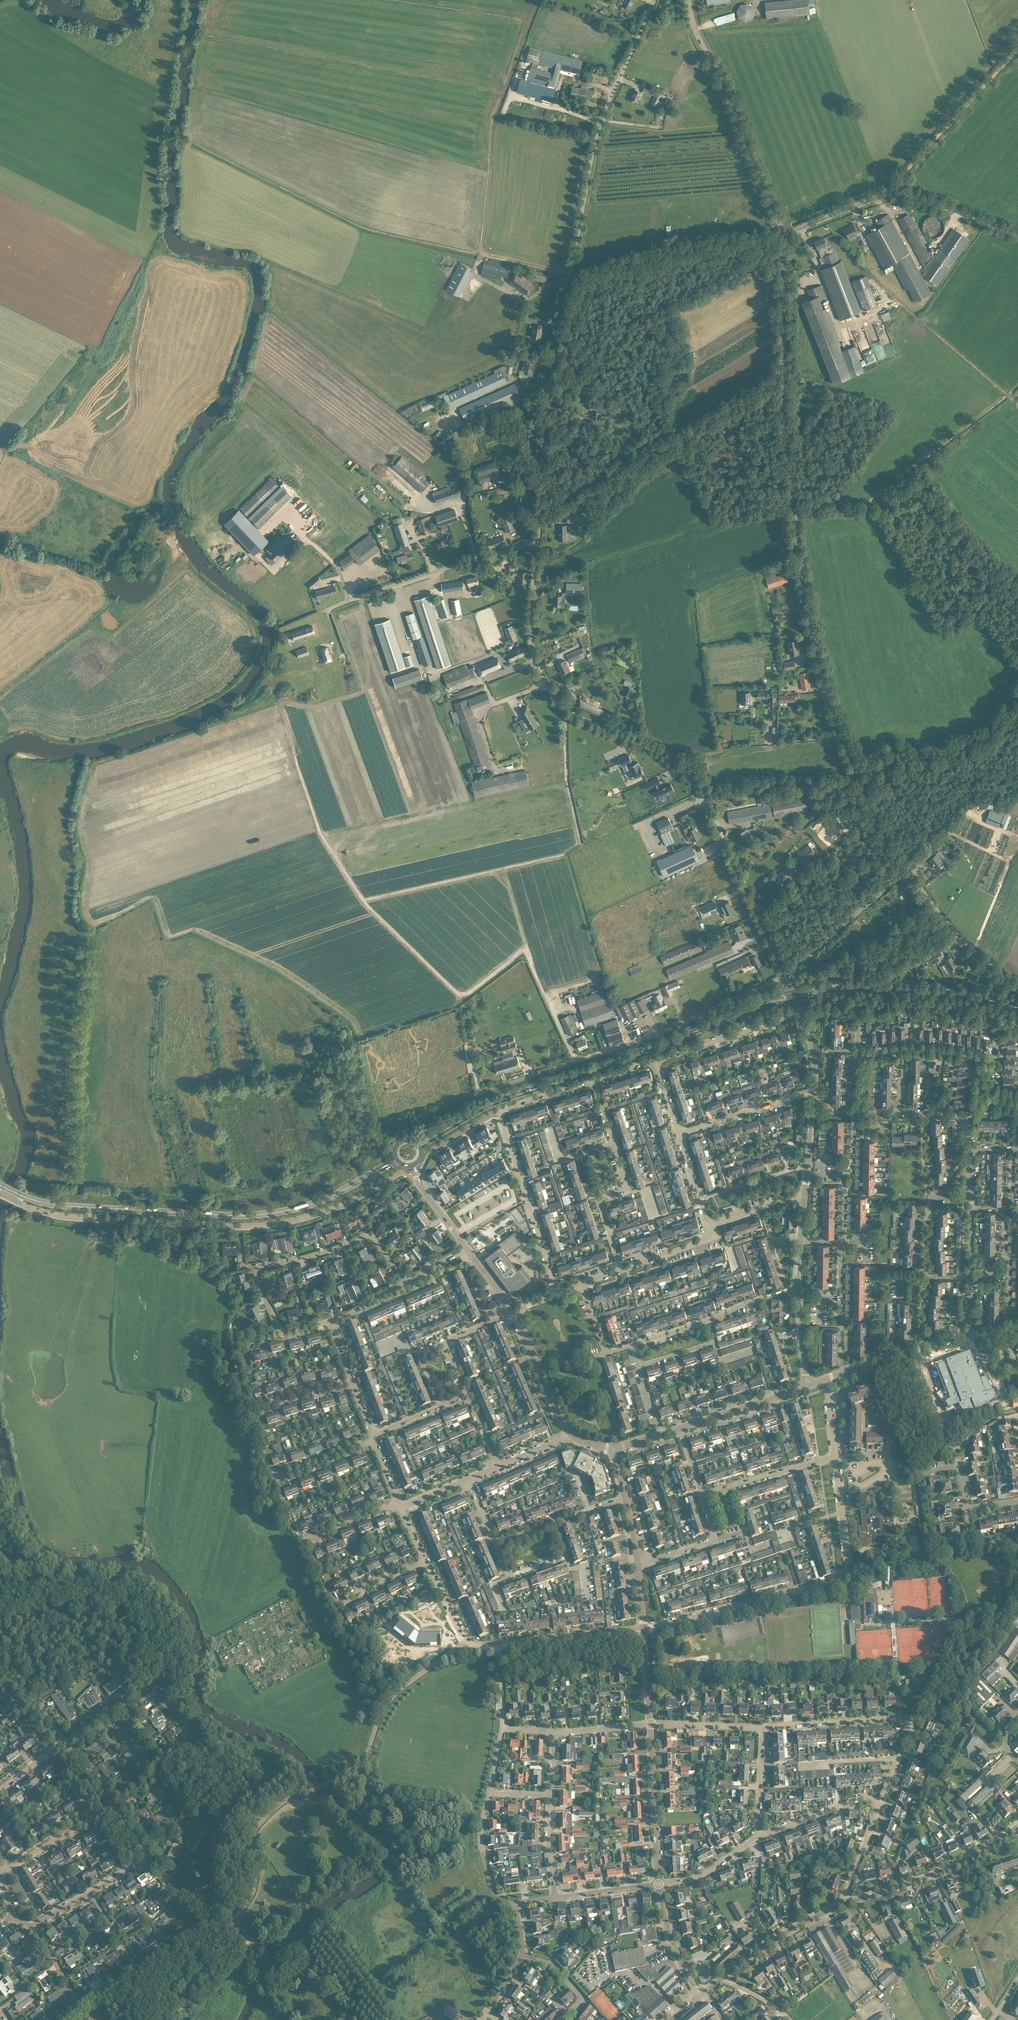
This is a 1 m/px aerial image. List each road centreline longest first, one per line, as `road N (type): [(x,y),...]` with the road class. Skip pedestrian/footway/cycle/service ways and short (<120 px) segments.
road 1 (unclassified): [(900,872),(857,776),(803,587),(787,436),(784,233)]
road 2 (track): [(282,701),(322,836),(365,903),(463,998),(526,950),(577,1061)]
road 3 (unclassified): [(793,970),(686,772),(579,716),(542,677),(531,632),(537,541)]
road 4 (tertiary): [(435,1136),(493,1103),(760,1005)]
road 5 (unclassified): [(791,980),(480,1093)]
road 6 (tertiary): [(90,1207),(271,1213),(319,1201),(382,1168)]
road 7 (residential): [(90,1217),(270,1223),(336,1207),(382,1181)]
road 8 (unclassified): [(570,278),(592,160),(654,0)]
road 9 (track): [(539,522),(786,376)]
road 10 (residential): [(644,1630),(841,1580),(848,1565),(842,1512)]
road 11 (unclassified): [(537,541),(570,278)]
road 12 (unclassified): [(784,233),(688,0)]
road 13 (residential): [(281,1333),(257,1278),(265,1265),(366,1236),(406,1282)]
road 14 (residential): [(320,613),(537,541)]
road 15 (unclassified): [(570,278),(784,233)]
road 16 (track): [(363,900),(566,854)]
road 17 (residential): [(499,1113),(558,1293)]
road 18 (track): [(860,781),(887,779),(993,734),(1017,695)]
road 19 (tertiary): [(848,1903),(952,1867),(1017,1826)]
road 20 (tertiary): [(836,989),(934,991),(1017,1007)]
road 21 (track): [(908,188),(907,177),(1017,53)]
road 22 (unclassified): [(1017,983),(960,938),(900,872)]
road 23 (residential): [(659,1884),(651,1724)]
road 24 (track): [(699,791),(857,776)]
road 25 (residential): [(136,1968),(196,1928),(149,1860)]
road 26 (residential): [(656,1060),(800,1013)]
road 27 (residential): [(826,1379),(970,1334)]
road 28 (tertiary): [(721,1979),(793,1928),(848,1903)]
road 29 (residential): [(910,1726),(887,1719),(763,1727)]
road 30 (unclassified): [(793,970),(900,872)]
road 31 (residential): [(644,1630),(500,1647)]
road 32 (residential): [(679,1133),(815,1091)]
road 33 (residential): [(703,1497),(835,1456)]
road 34 (residential): [(860,1112),(865,1054),(944,1051)]
road 35 (residential): [(571,1436),(514,1312)]
road 36 (residential): [(681,1428),(807,1387)]
road 37 (unclassified): [(784,233),(908,188)]
road 38 (residential): [(0,1873),(110,1804)]
road 39 (residential): [(468,1395),(448,1343),(514,1312)]
road 40 (residential): [(495,1543),(513,1575),(566,1557),(555,1523)]
road 41 (residential): [(759,1836),(857,1799),(880,1804)]
road 42 (residential): [(515,1904),(495,1895),(481,1847),(489,1792)]
road 43 (residential): [(837,1474),(886,1462),(922,1473),(958,1465)]
road 44 (residential): [(500,1647),(466,1640),(424,1561)]
road 45 (residential): [(701,1996),(674,1945),(659,1884)]

